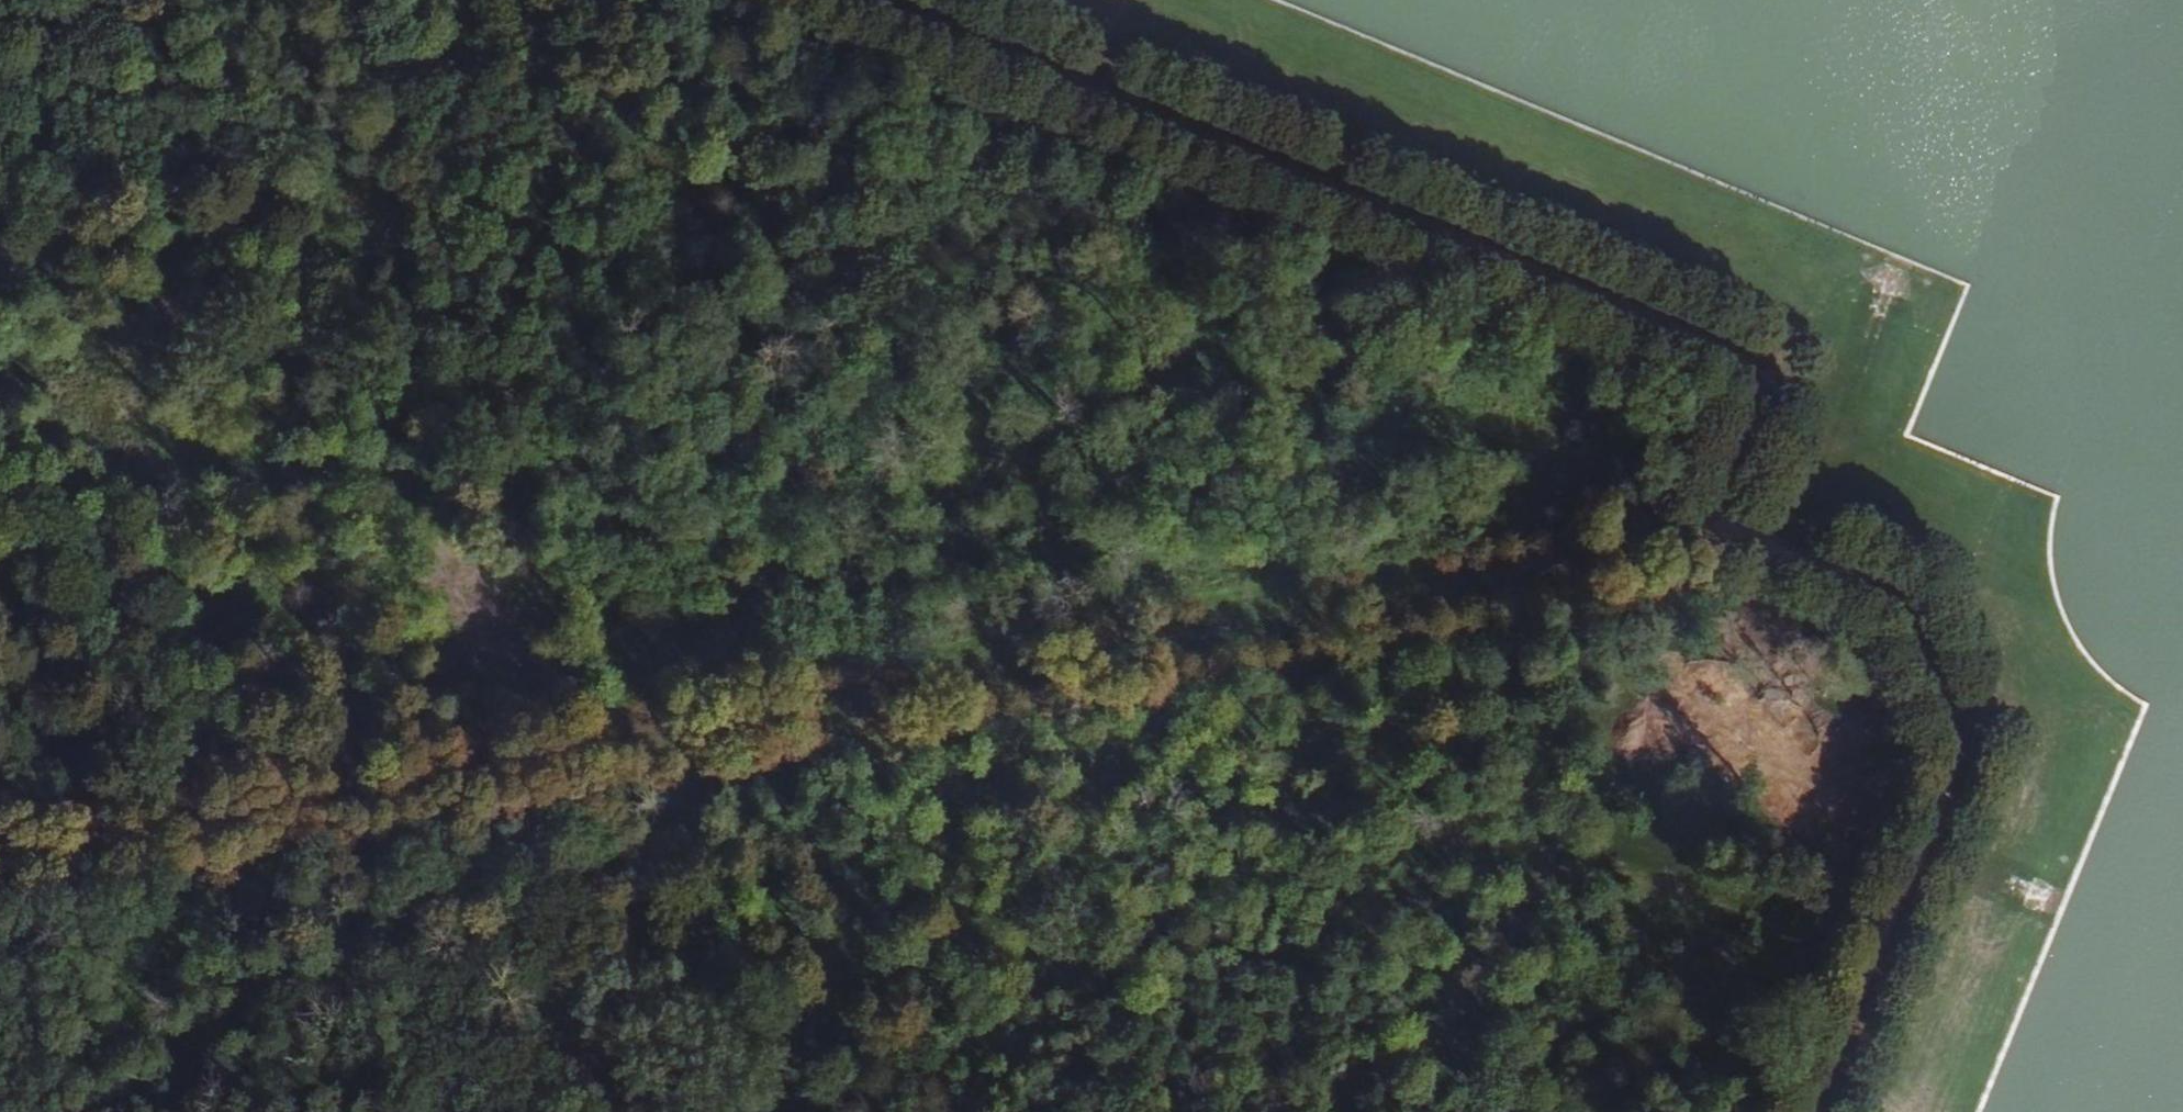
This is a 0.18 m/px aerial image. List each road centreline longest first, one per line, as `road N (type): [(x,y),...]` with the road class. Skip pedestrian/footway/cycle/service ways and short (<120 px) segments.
road 1 (track): [(858,0),(1765,375),(1702,526),(1898,603),(1958,750),(1810,1111)]
road 2 (track): [(0,855),(1663,552),(1702,526)]

